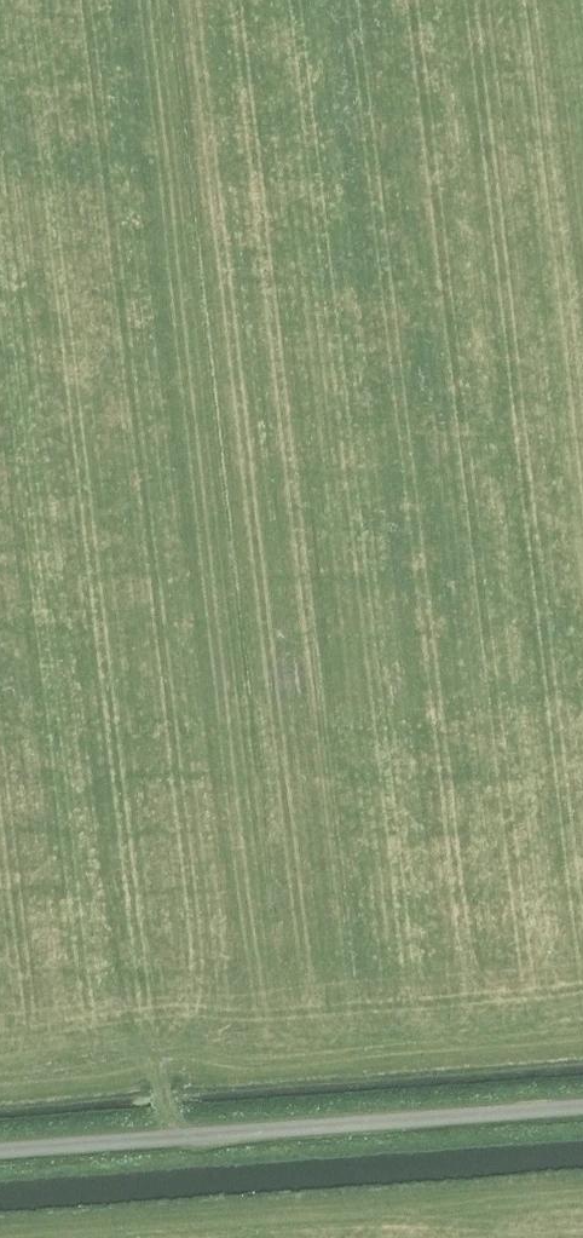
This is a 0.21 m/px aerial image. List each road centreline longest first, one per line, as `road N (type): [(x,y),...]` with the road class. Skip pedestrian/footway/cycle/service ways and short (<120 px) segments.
road 1 (unclassified): [(0,1150),(582,1106)]

